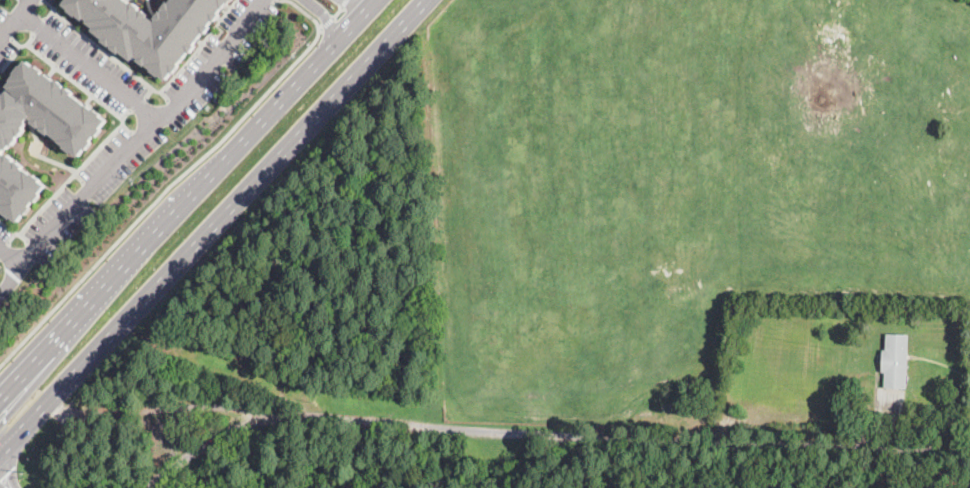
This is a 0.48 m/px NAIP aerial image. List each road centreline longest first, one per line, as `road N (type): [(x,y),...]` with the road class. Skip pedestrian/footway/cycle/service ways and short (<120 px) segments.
road 1 (primary): [(0,450),(421,0)]
road 2 (residential): [(264,0),(187,96),(122,151),(21,267),(0,249)]
road 3 (primary): [(374,0),(172,213)]
road 4 (primary): [(172,213),(0,396)]
road 5 (residential): [(23,11),(155,120)]

